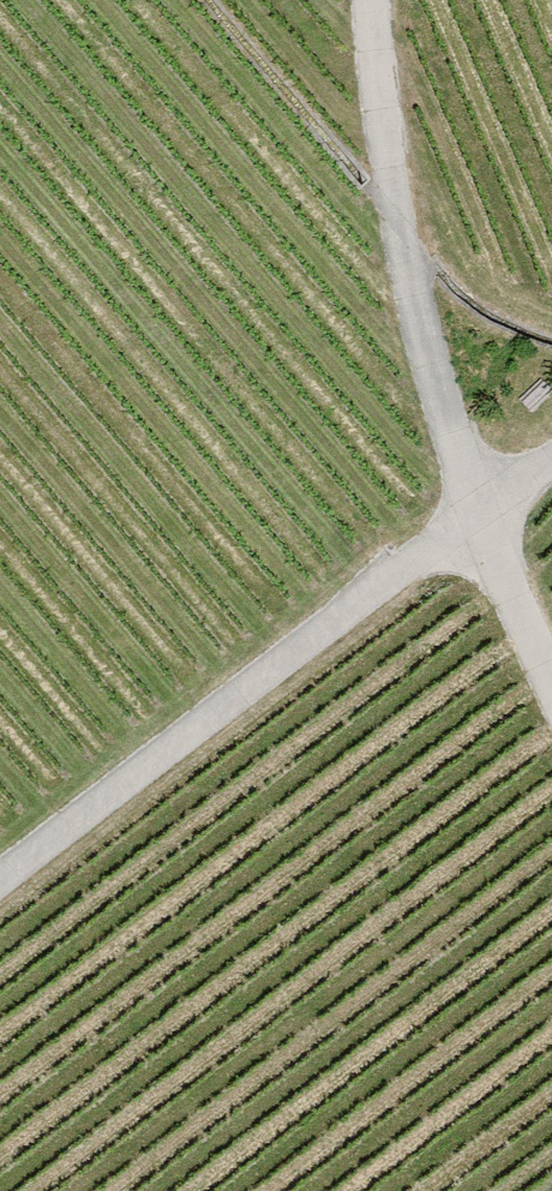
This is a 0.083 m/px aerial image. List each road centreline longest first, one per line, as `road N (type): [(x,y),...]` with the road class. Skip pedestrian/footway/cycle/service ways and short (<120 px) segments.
road 1 (track): [(362,0),(370,119),(475,519),(551,688)]
road 2 (track): [(0,867),(551,462)]

